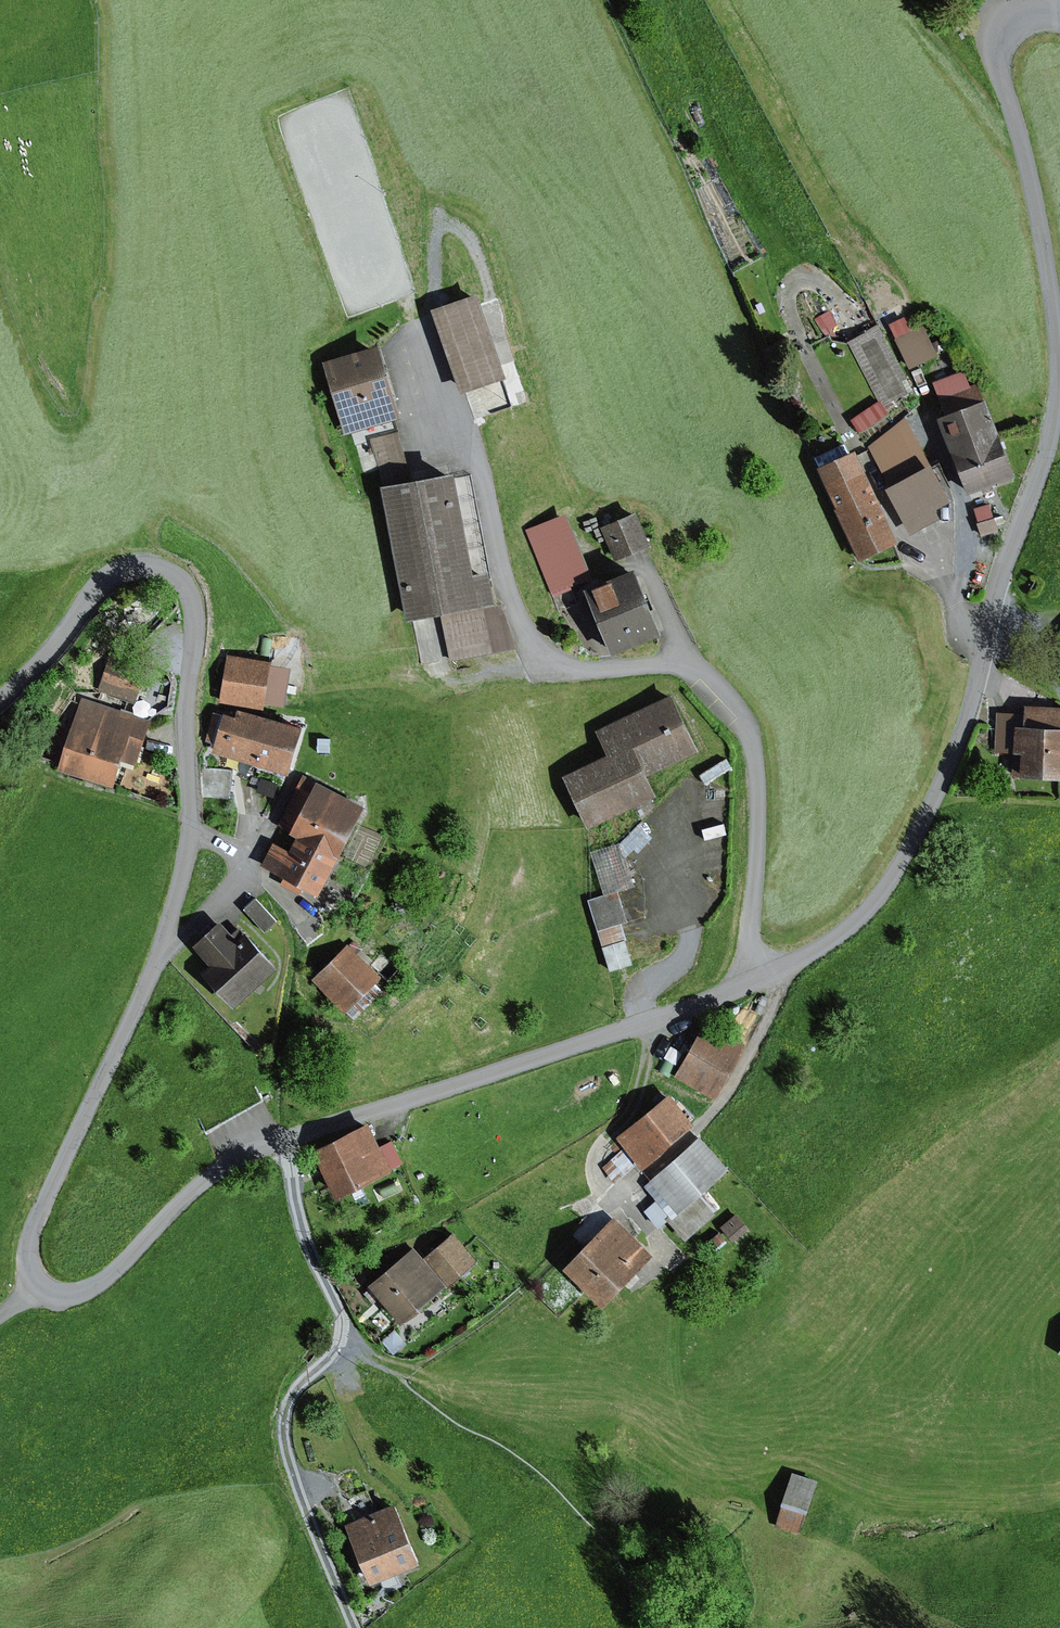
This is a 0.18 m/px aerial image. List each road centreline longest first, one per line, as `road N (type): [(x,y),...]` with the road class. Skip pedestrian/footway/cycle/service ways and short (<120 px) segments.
road 1 (residential): [(1059,377),(1057,424),(981,651),(976,704),(912,852),(878,904),(844,933),(707,1002),(236,1161),(190,1194),(124,1267),(70,1296),(34,1289),(26,1256),(164,952),(189,857),(192,594),(168,570),(116,570),(0,699)]
road 2 (track): [(288,1139),(300,1220),(343,1319),(343,1345),(304,1380),(281,1424),(290,1473),(355,1627)]
road 3 (residential): [(1059,10),(1017,15),(997,37),(995,56),(1037,210),(1059,367)]

